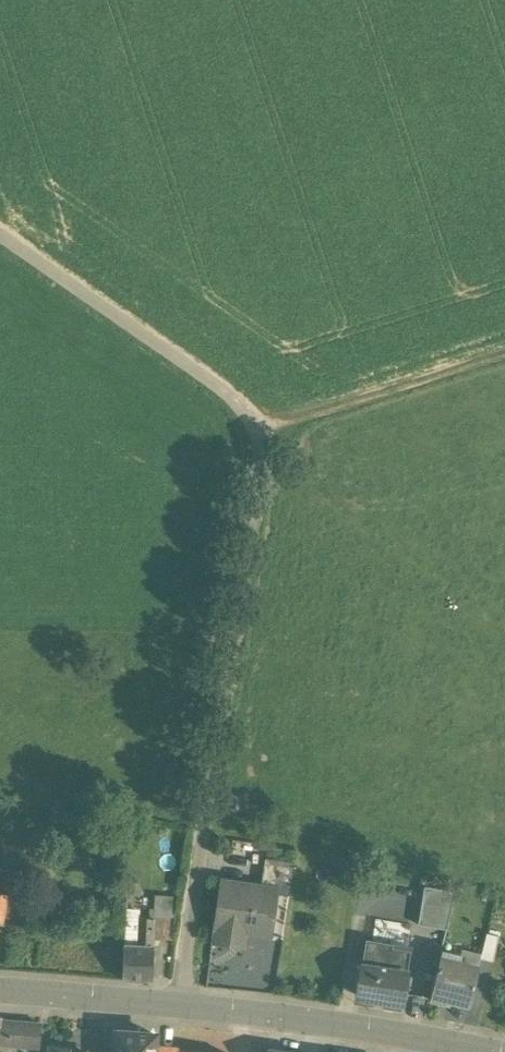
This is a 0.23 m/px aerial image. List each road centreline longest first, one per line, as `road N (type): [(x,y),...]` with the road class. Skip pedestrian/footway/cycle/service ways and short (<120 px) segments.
road 1 (track): [(0,237),(227,392),(266,439),(179,1004)]
road 2 (tertiary): [(473,1051),(179,1004),(0,995)]
road 3 (track): [(504,355),(261,430)]

